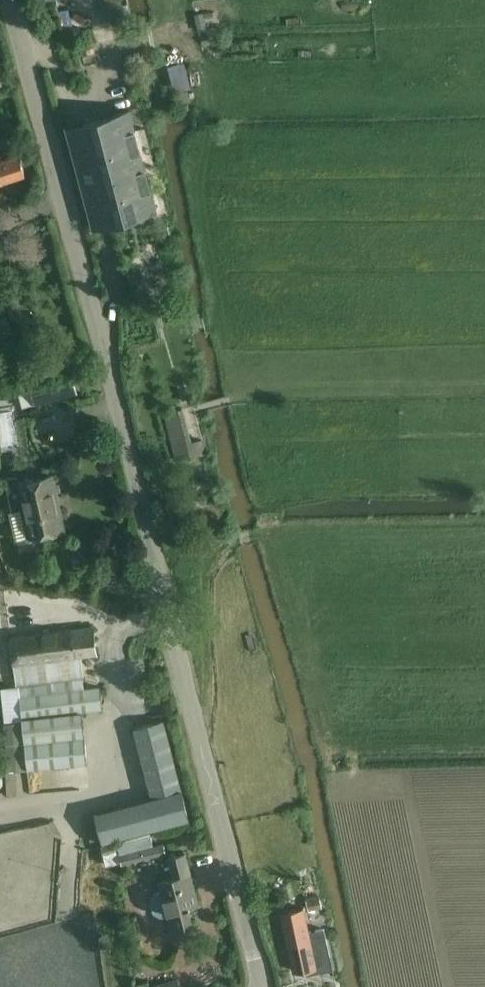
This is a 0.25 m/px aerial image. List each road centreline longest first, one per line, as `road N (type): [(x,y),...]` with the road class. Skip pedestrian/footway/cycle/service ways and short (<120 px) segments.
road 1 (tertiary): [(9,0),(127,439),(259,986)]

